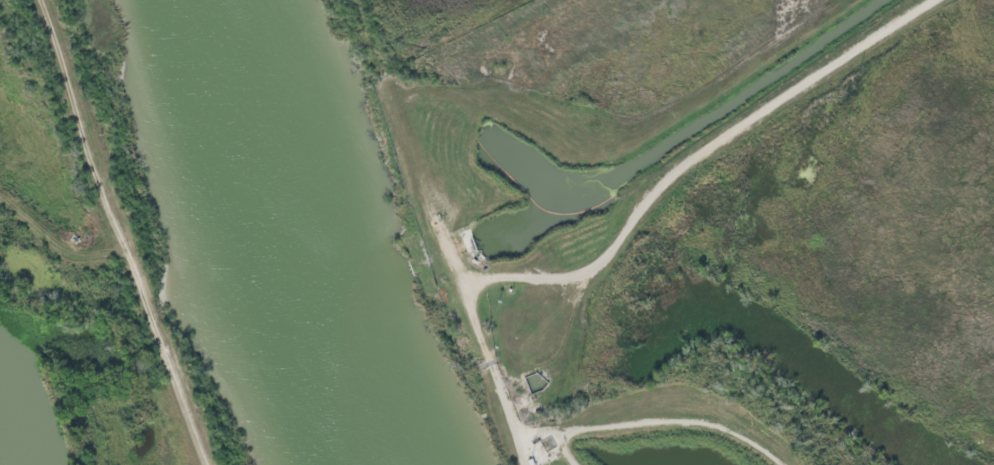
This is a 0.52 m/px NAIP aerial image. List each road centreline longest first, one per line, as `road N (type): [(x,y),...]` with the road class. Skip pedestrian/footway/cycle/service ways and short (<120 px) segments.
road 1 (track): [(922,0),(675,170),(581,277),(480,281),(464,297),(526,464)]
road 2 (track): [(202,464),(187,447),(177,389),(153,360),(24,0)]
road 3 (track): [(517,438),(699,421),(778,464)]

